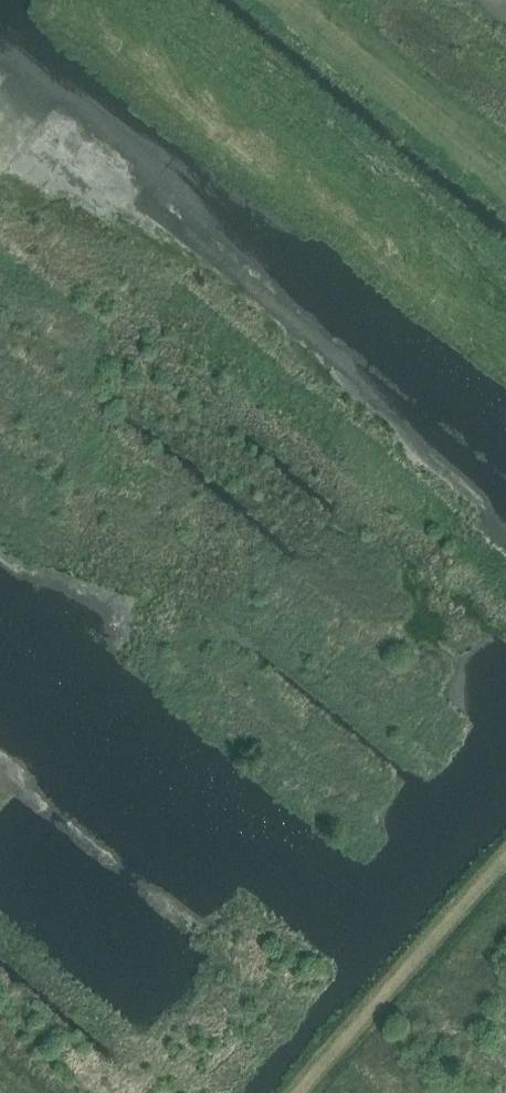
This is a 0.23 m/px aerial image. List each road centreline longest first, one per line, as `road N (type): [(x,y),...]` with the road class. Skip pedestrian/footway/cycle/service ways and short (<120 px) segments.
road 1 (track): [(299,1092),(505,859)]
road 2 (track): [(505,184),(284,0)]

